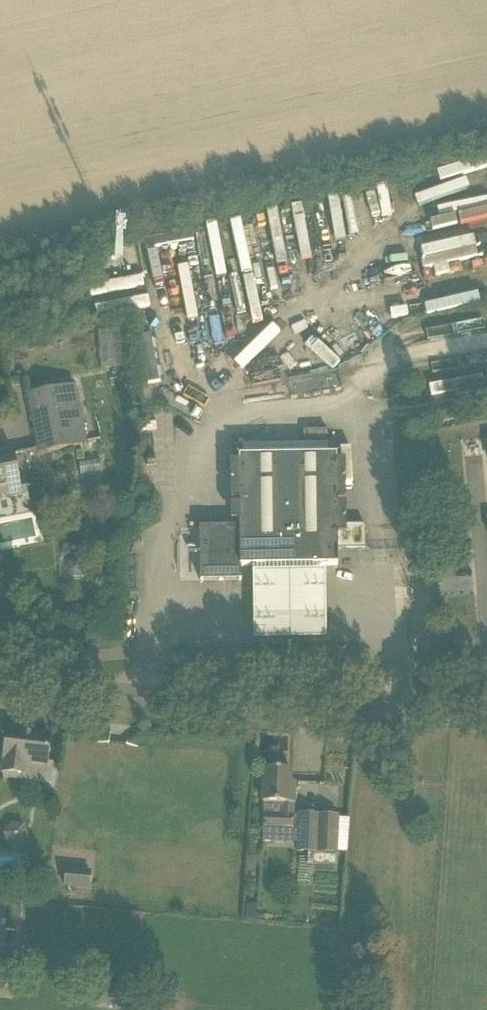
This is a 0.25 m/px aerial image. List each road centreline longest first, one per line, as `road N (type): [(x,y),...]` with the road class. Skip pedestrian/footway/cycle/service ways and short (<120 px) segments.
road 1 (tertiary): [(486,699),(175,700),(0,681)]

